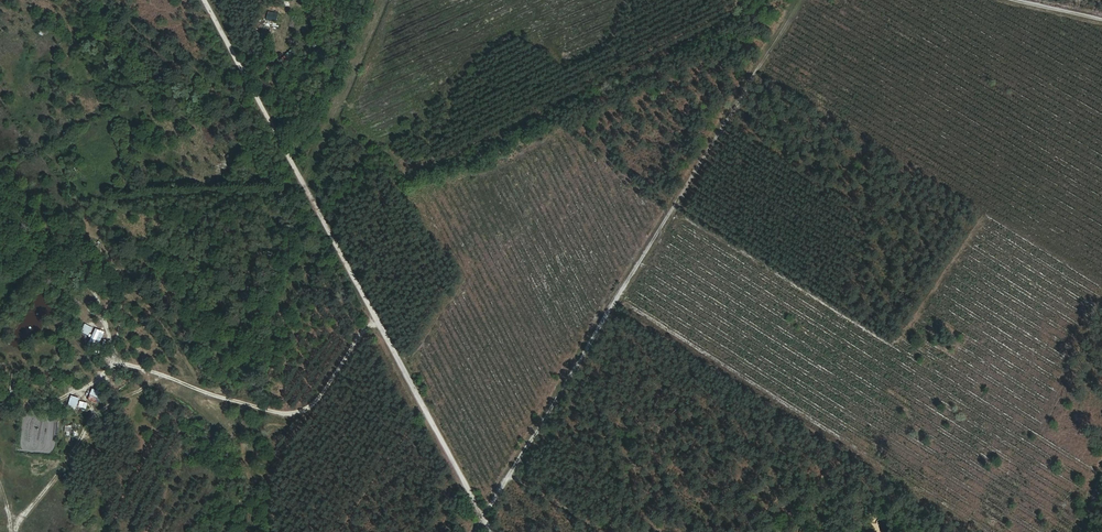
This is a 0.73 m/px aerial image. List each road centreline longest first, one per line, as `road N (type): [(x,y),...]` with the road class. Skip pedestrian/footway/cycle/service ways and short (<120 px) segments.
road 1 (track): [(475,531),(800,0)]
road 2 (track): [(206,0),(495,531)]
road 3 (track): [(386,0),(303,185)]
road 4 (track): [(426,406),(344,531)]

